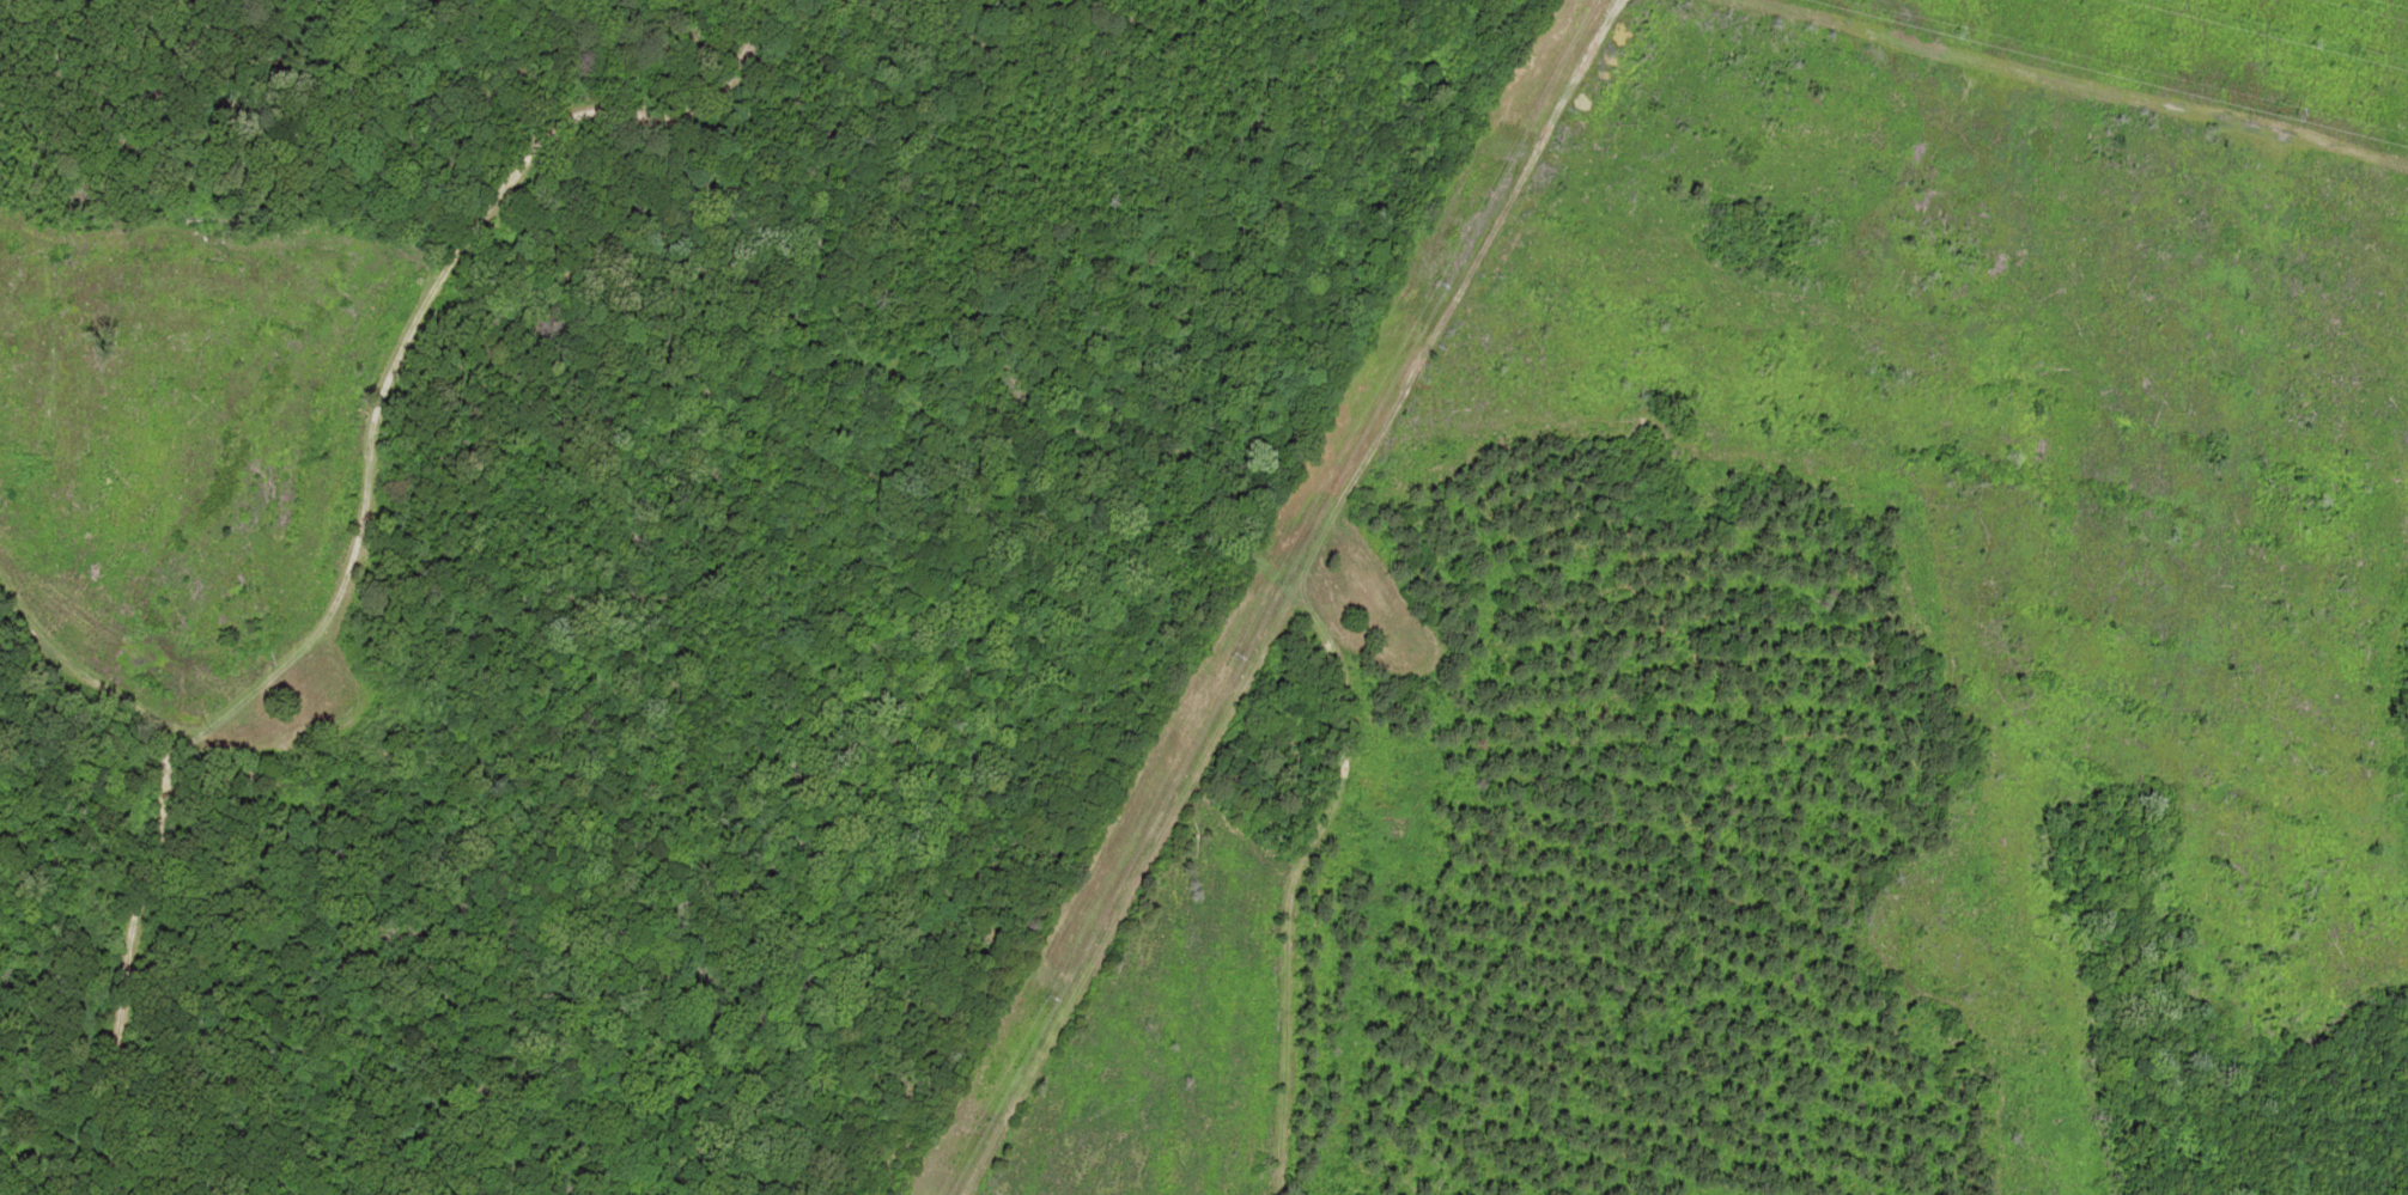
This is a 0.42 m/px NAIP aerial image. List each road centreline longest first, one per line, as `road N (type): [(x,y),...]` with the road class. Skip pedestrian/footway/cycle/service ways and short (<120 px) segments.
road 1 (residential): [(72,1194),(69,1147),(32,1086),(32,896),(93,737),(87,664),(56,603),(0,568)]

